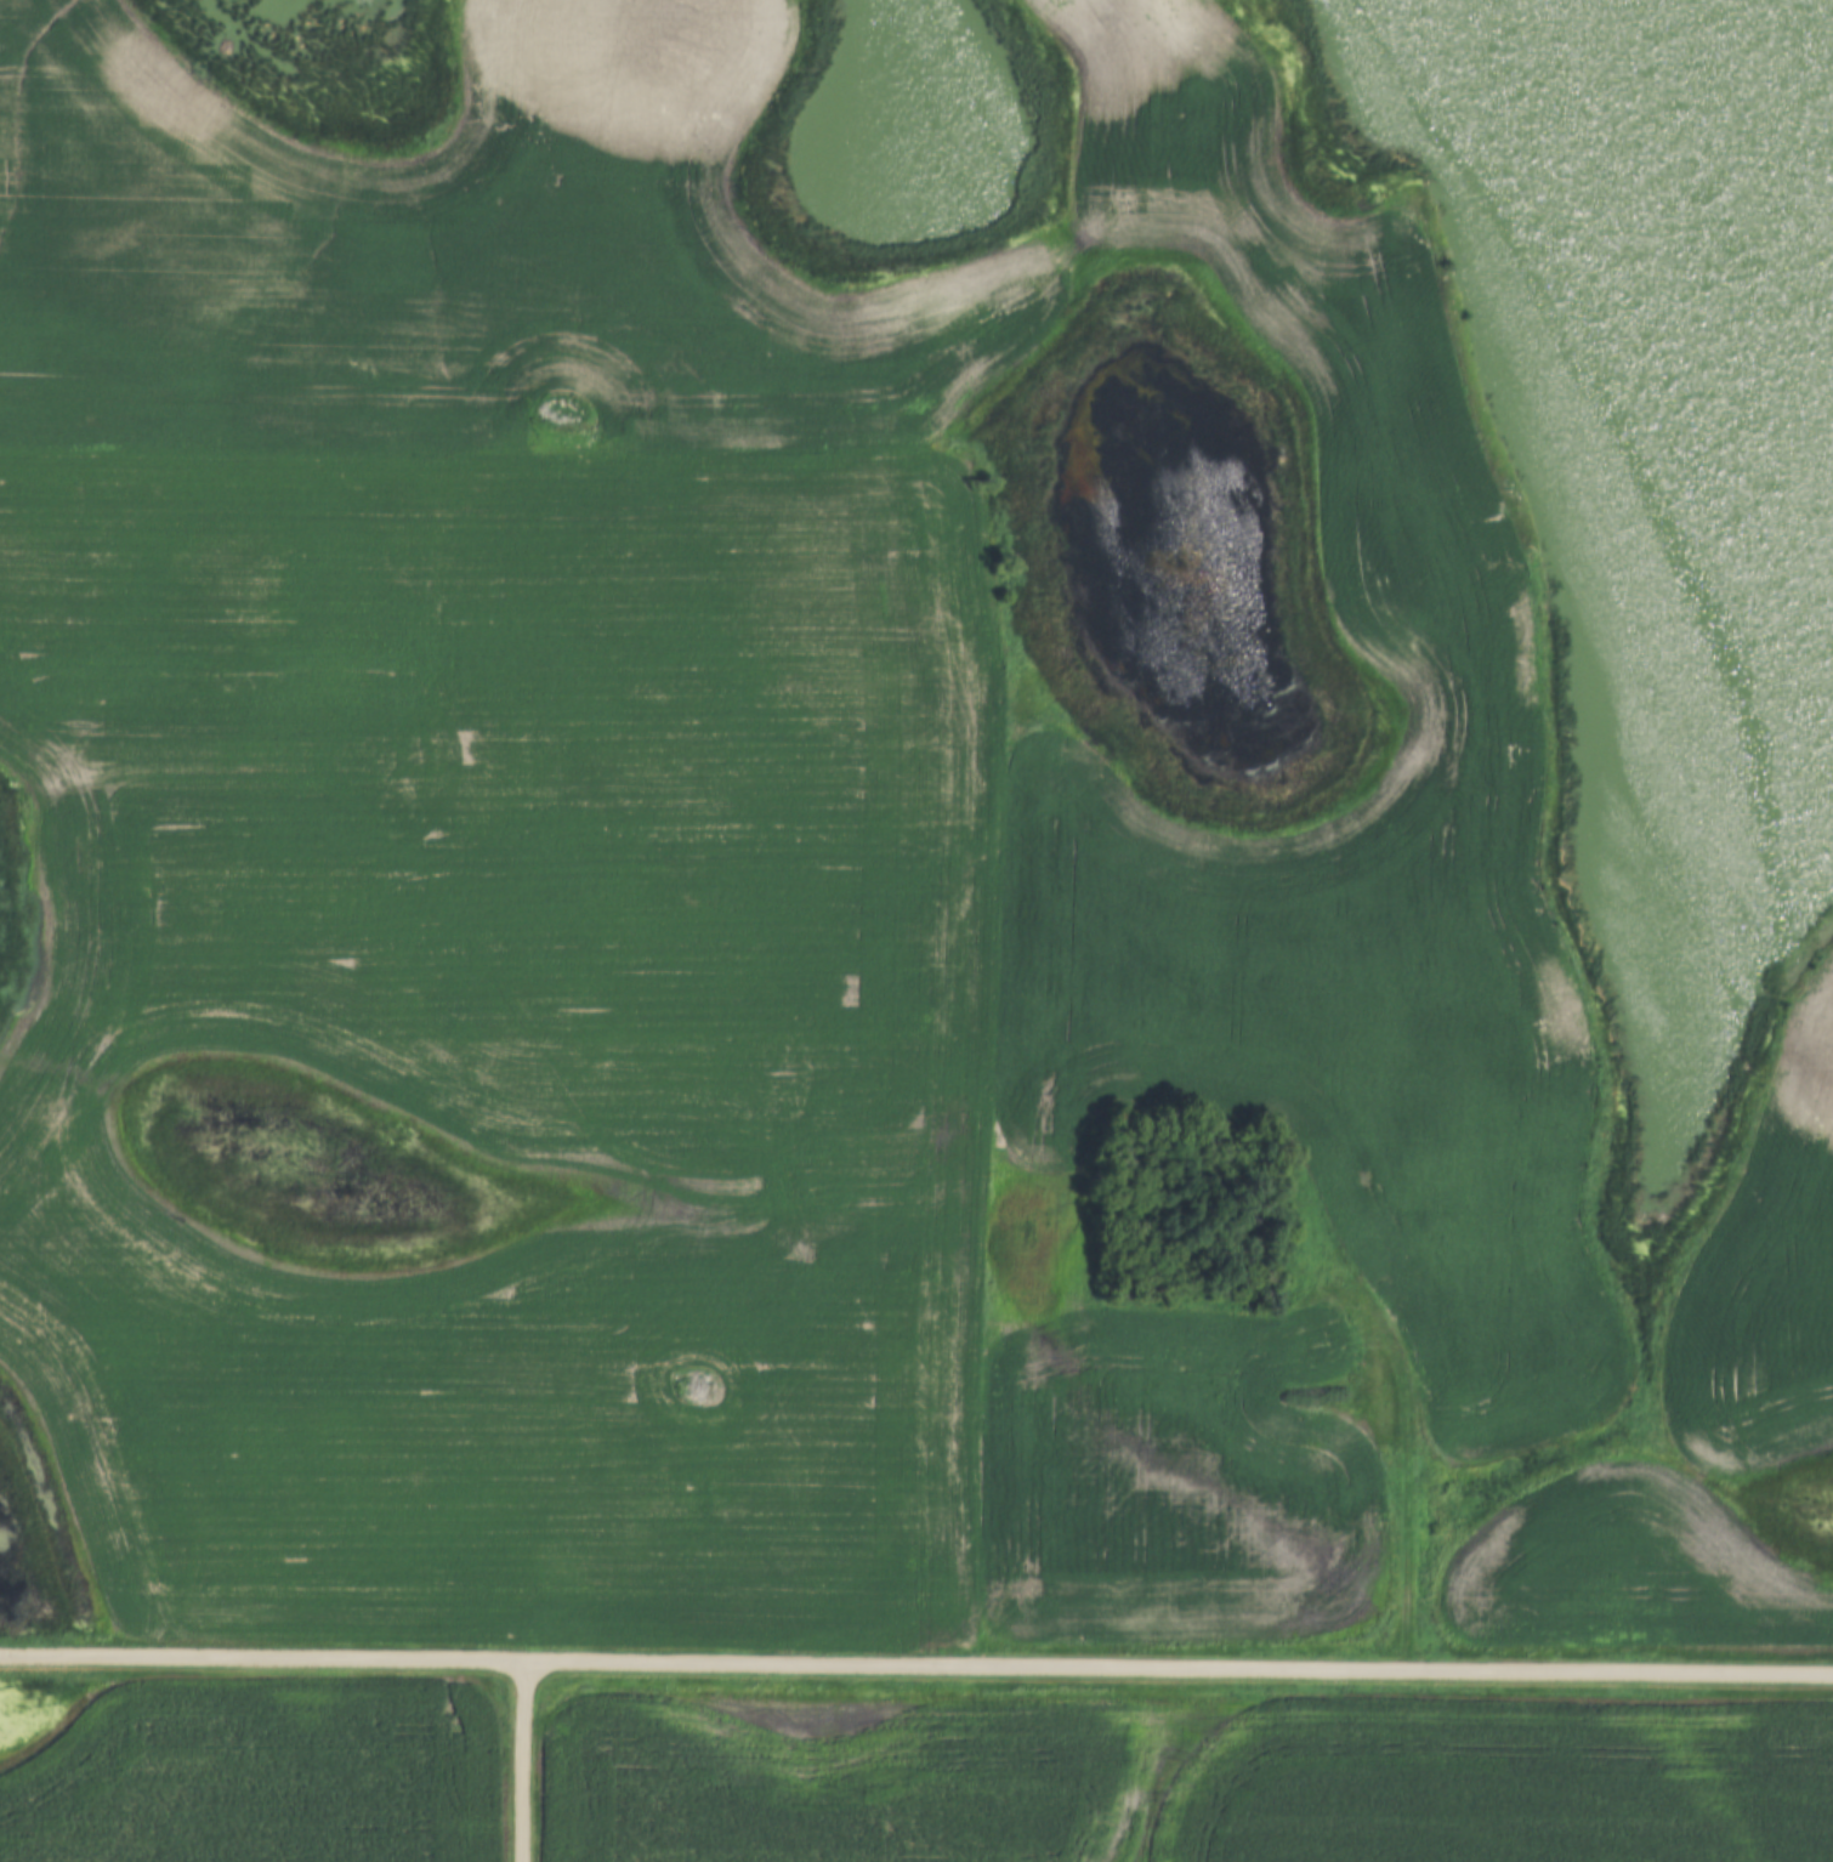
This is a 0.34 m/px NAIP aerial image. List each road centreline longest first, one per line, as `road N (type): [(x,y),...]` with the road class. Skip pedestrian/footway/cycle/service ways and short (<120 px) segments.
road 1 (residential): [(1832,1681),(0,1663)]
road 2 (residential): [(529,1861),(529,1667)]

